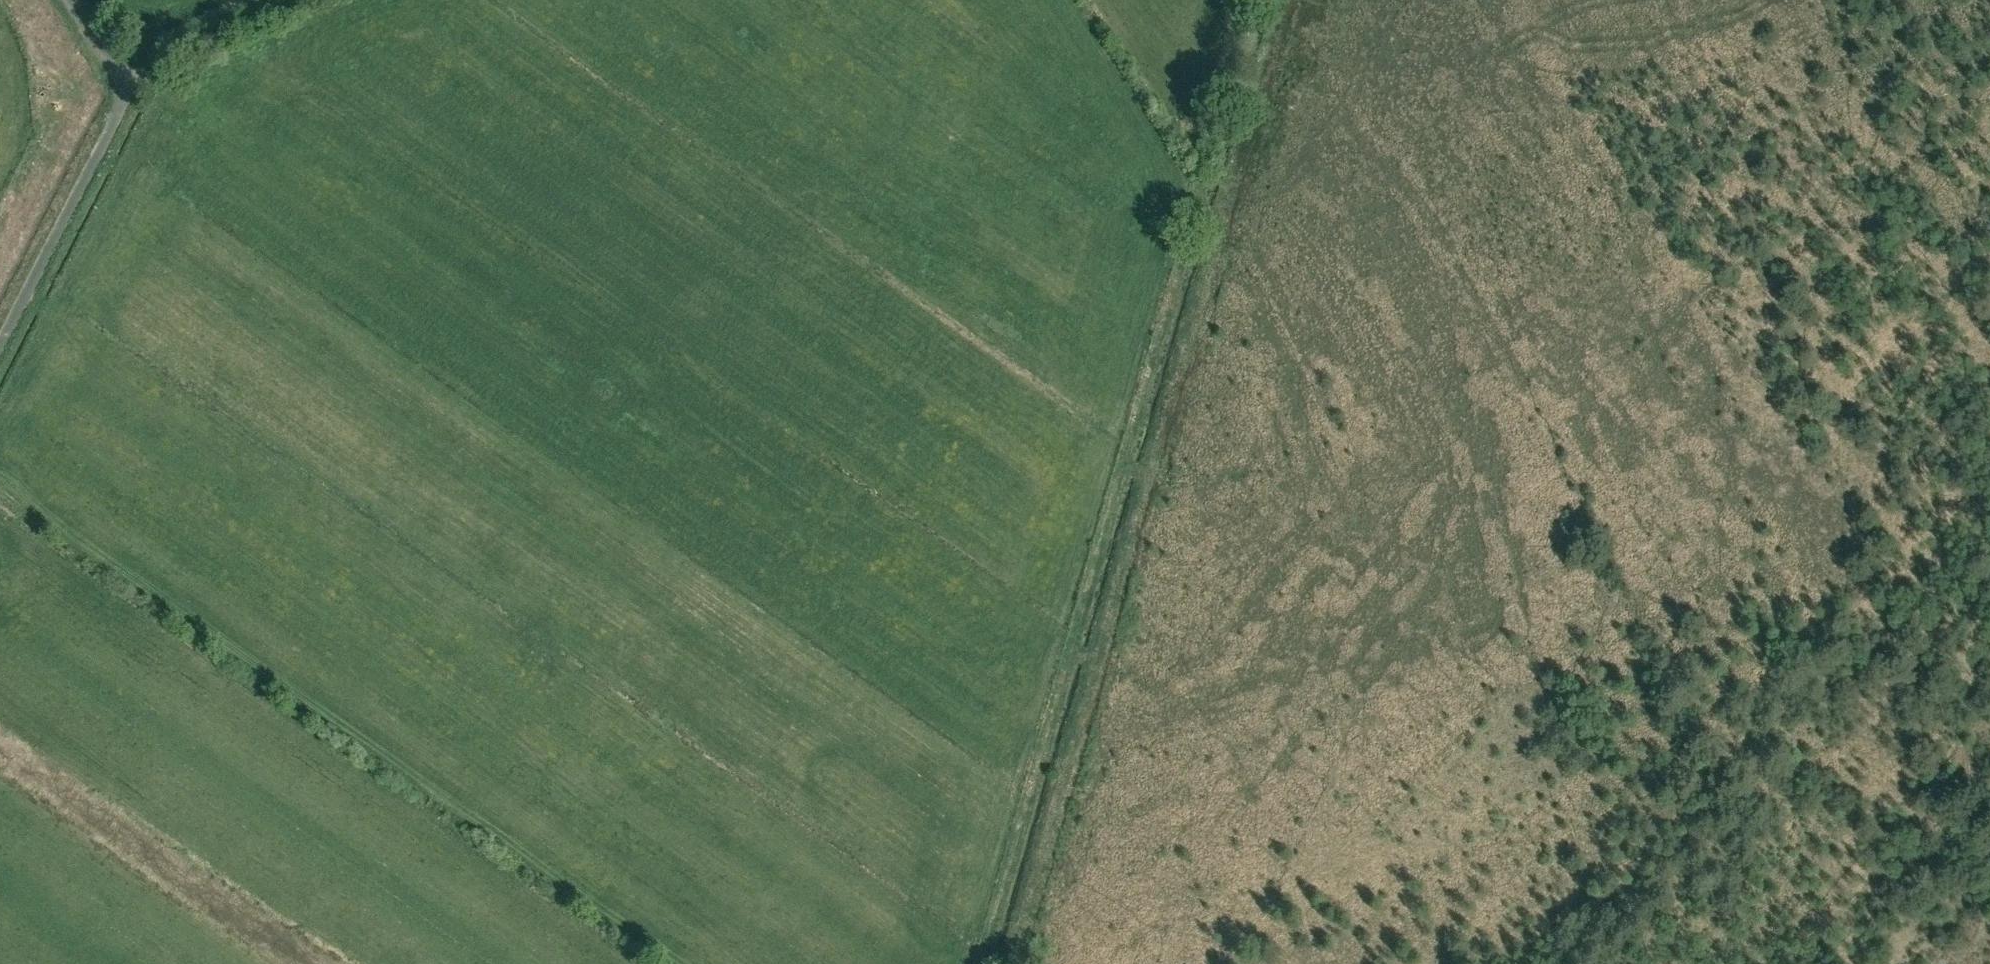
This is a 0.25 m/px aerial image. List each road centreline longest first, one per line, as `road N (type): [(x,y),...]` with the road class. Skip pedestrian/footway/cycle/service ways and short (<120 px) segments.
road 1 (unclassified): [(0,368),(109,156),(126,100),(118,60),(76,0)]

